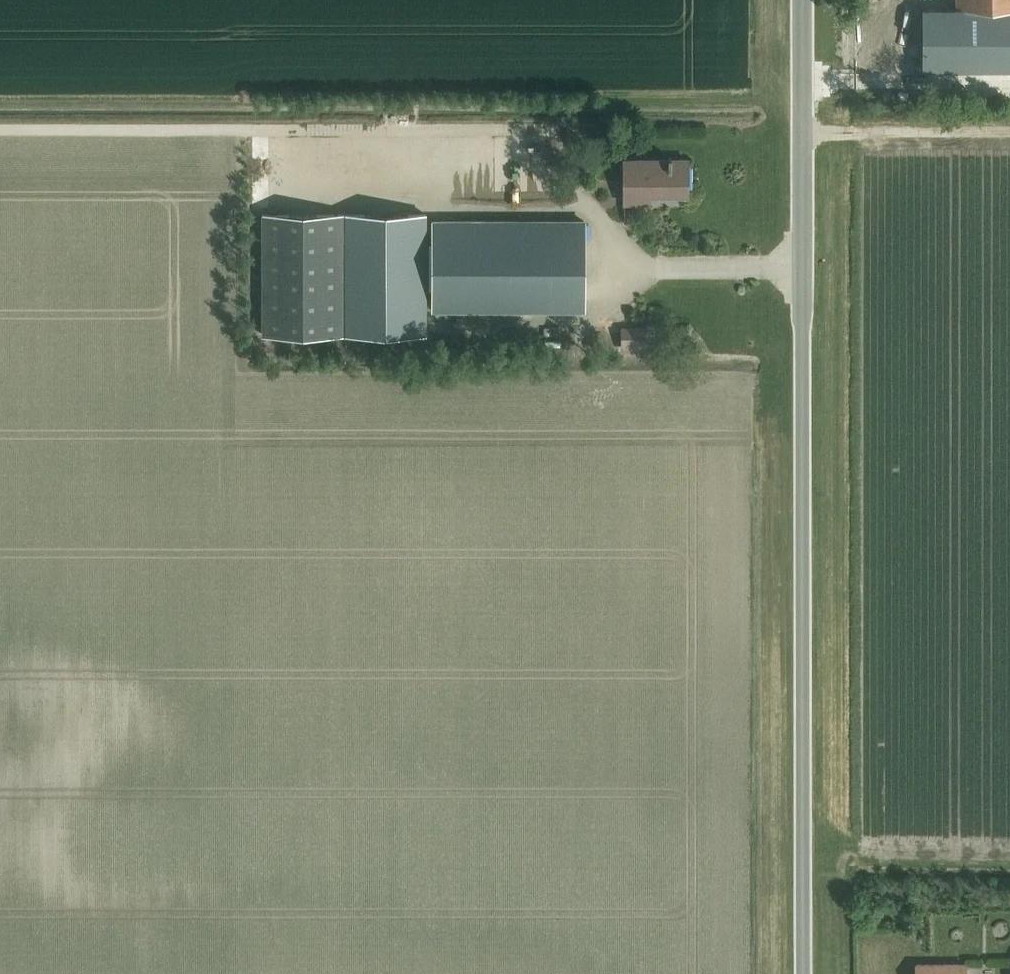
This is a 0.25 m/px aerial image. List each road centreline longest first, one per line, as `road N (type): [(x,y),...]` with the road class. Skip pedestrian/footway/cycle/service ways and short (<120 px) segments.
road 1 (unclassified): [(790,973),(797,0)]

